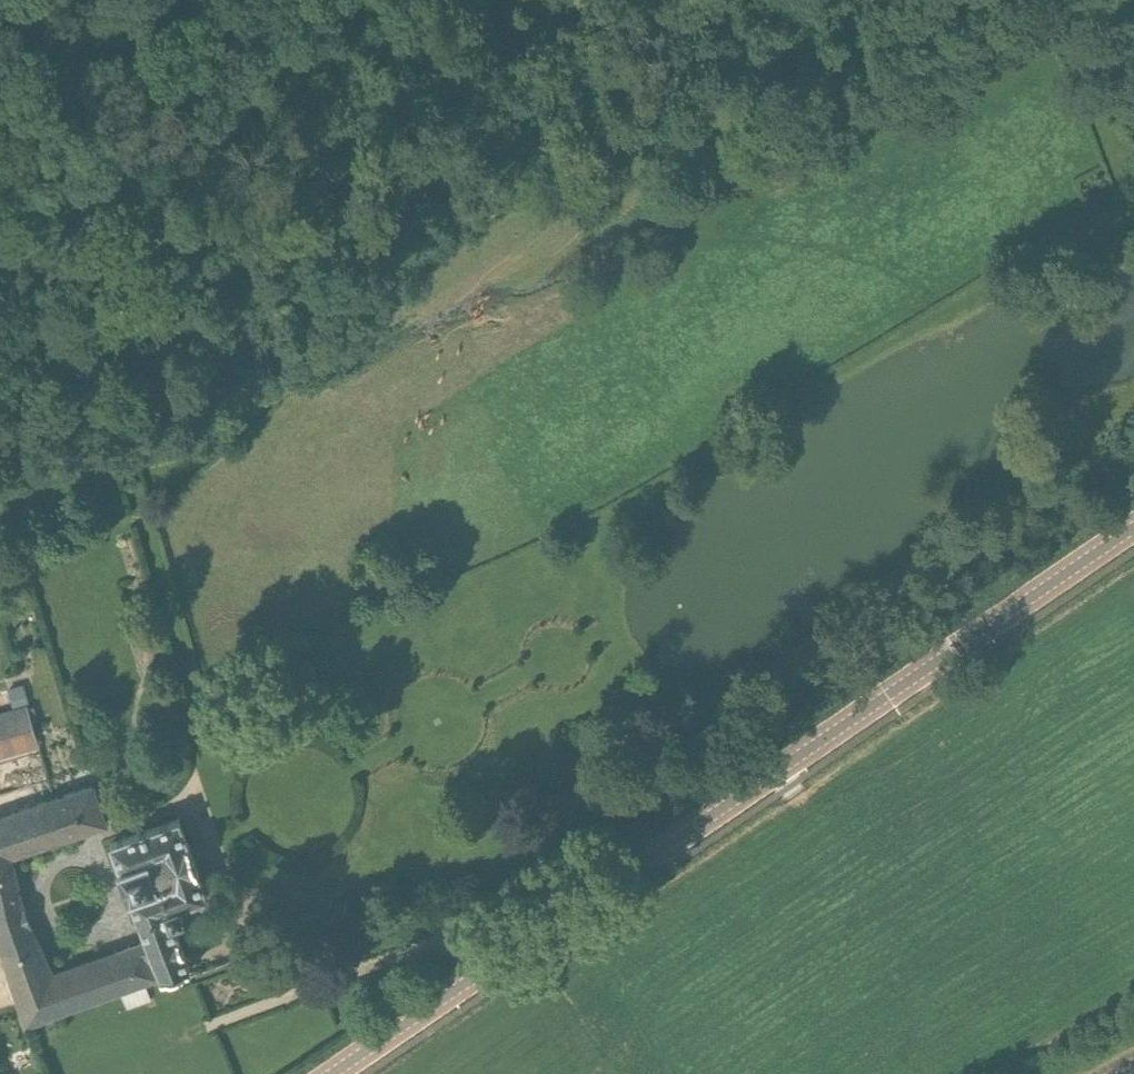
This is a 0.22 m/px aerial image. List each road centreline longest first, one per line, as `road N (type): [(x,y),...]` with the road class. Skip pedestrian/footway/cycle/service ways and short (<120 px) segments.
road 1 (tertiary): [(335,1073),(1133,528)]
road 2 (track): [(892,0),(712,87),(467,223),(350,272)]
road 3 (track): [(233,317),(0,359)]
road 4 (track): [(350,272),(233,317)]

